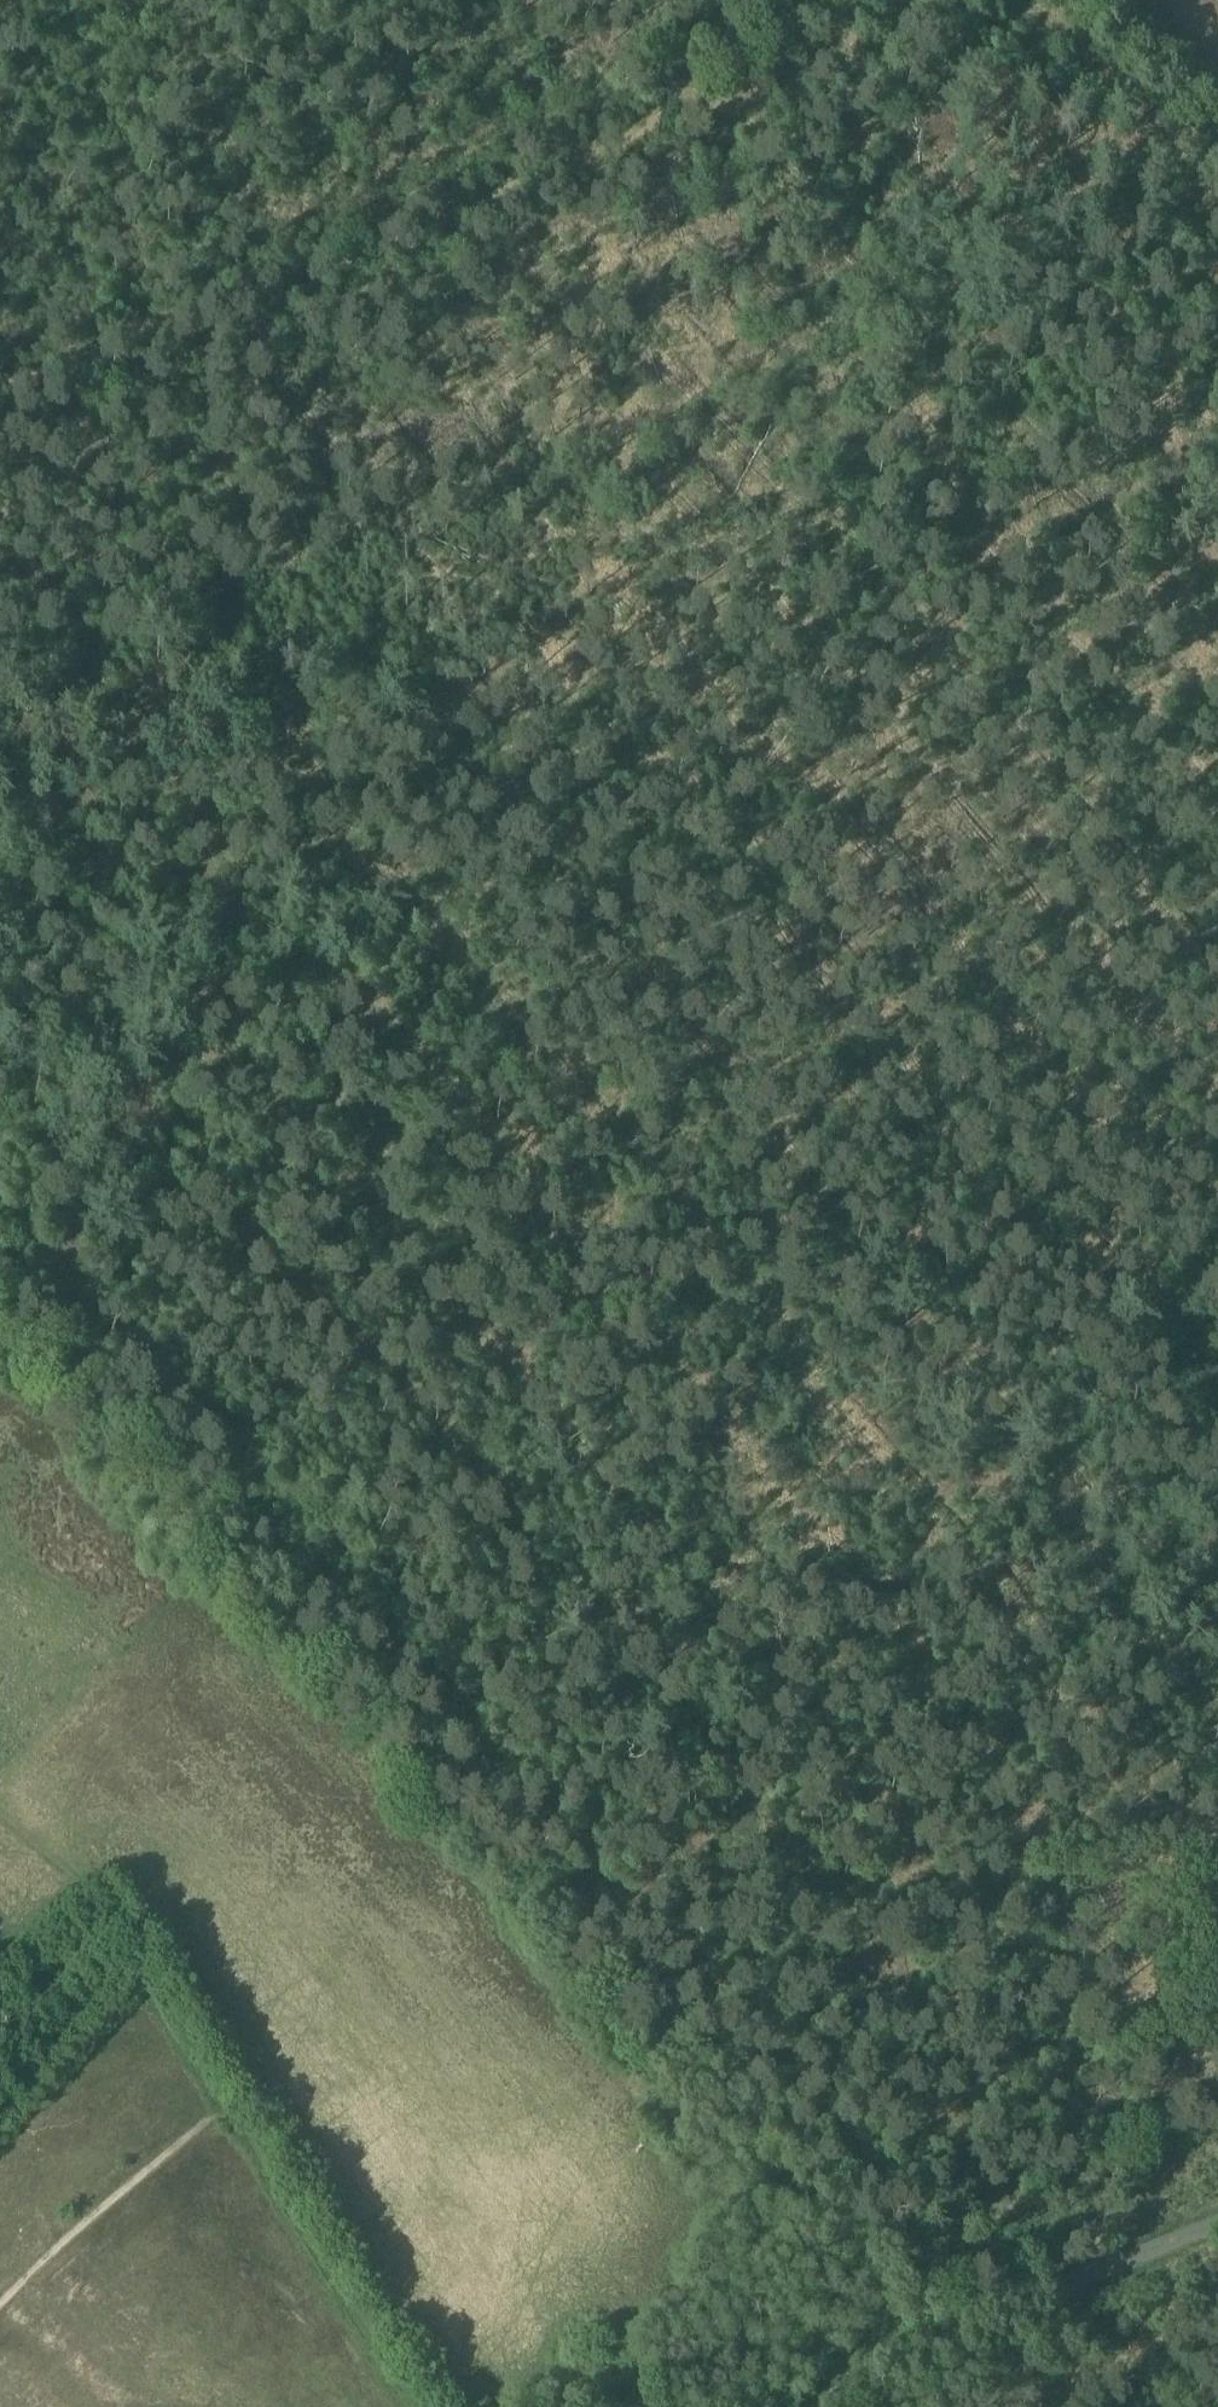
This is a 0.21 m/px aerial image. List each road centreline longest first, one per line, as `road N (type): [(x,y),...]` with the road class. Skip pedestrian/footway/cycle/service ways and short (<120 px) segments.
road 1 (unclassified): [(828,2406),(881,2349),(1217,2217)]

